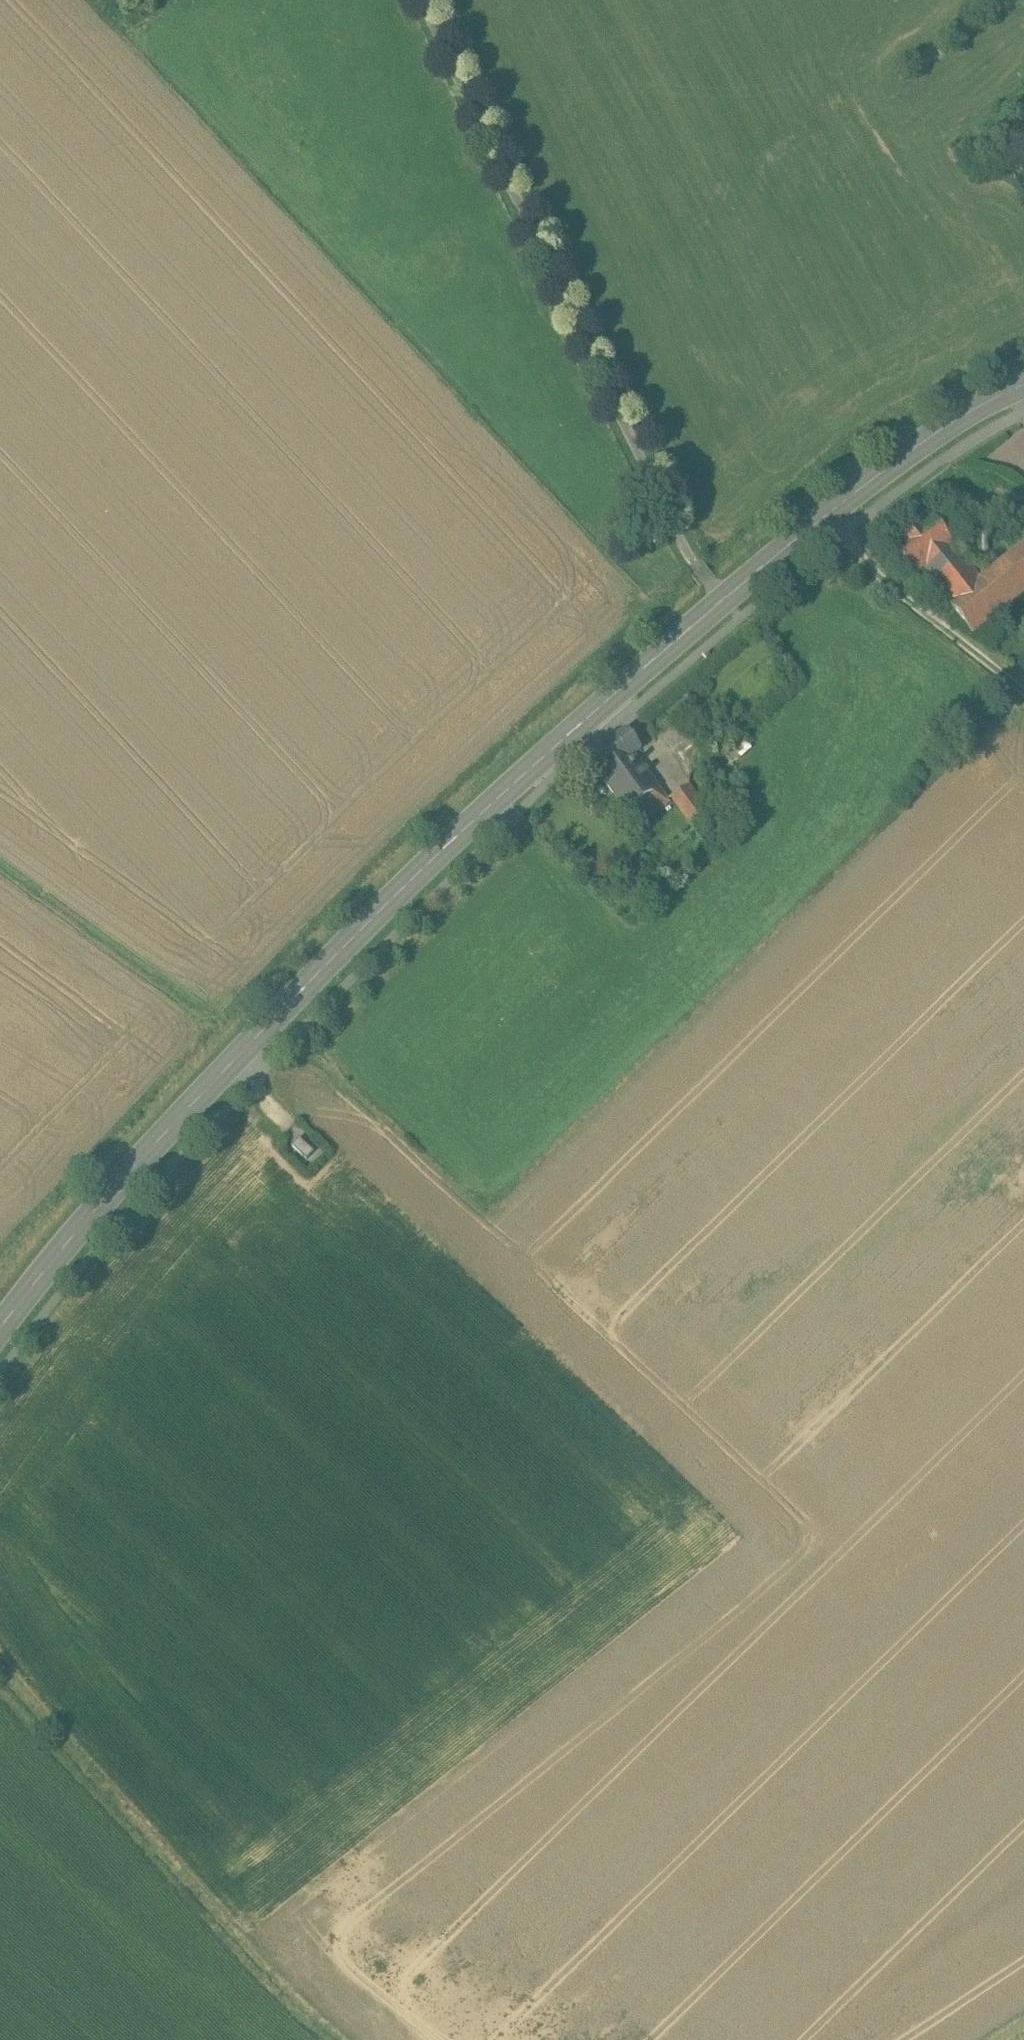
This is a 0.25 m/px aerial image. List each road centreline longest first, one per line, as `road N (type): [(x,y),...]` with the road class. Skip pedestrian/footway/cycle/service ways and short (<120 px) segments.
road 1 (secondary): [(0,1336),(68,1245),(302,988),(549,754),(865,486),(1023,389)]
road 2 (track): [(826,517),(882,577),(1023,690)]

